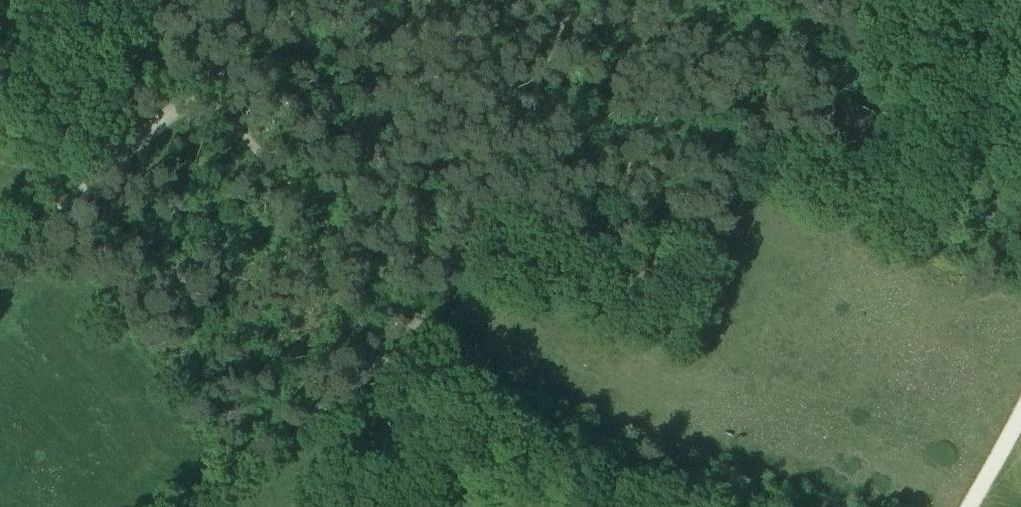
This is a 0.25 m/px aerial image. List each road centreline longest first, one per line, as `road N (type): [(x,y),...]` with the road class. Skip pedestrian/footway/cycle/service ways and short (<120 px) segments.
road 1 (track): [(199,95),(404,312),(424,323)]
road 2 (track): [(217,506),(424,323)]
road 3 (track): [(109,170),(162,0)]
road 4 (track): [(0,264),(109,170)]
road 5 (track): [(199,95),(307,0)]
road 6 (track): [(424,323),(429,359),(410,461)]

